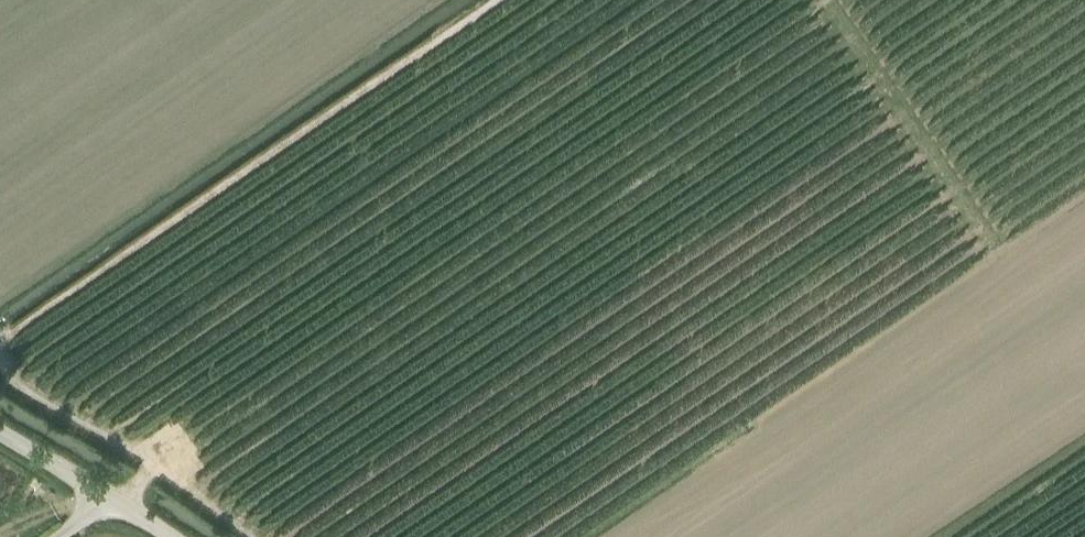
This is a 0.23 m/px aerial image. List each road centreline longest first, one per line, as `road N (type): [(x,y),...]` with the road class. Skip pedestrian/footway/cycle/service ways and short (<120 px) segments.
road 1 (unclassified): [(180,536),(0,429)]

